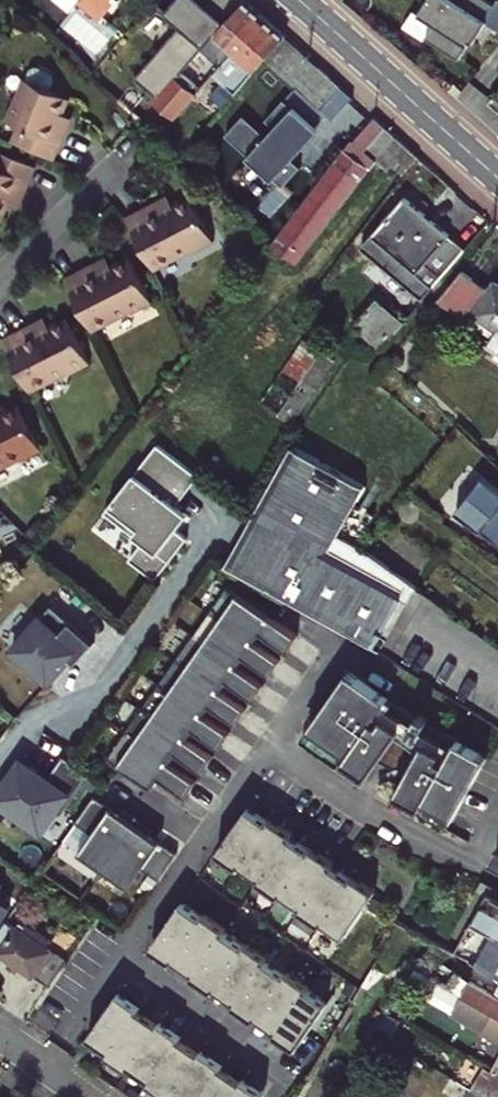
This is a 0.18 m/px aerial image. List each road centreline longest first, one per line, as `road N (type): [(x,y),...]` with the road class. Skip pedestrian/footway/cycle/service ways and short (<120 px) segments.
road 1 (secondary): [(299,0),(497,179)]
road 2 (residential): [(133,159),(0,281)]

